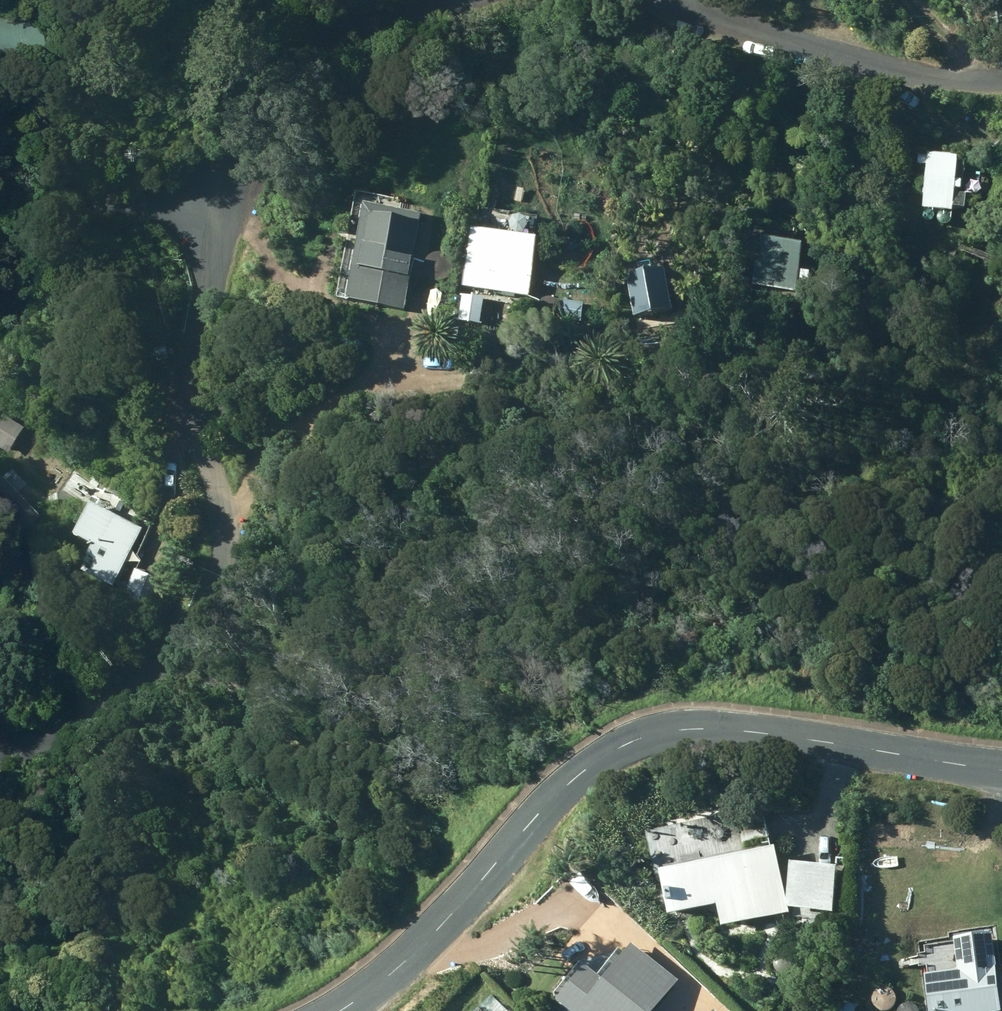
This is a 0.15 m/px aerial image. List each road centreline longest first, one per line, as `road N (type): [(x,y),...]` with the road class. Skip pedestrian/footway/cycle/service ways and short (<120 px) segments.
road 1 (tertiary): [(341,1010),(441,925),(561,791),(629,743),(704,728),(746,730),(1001,769)]
road 2 (residential): [(0,756),(89,724),(136,692),(179,654),(217,596),(226,530),(190,383),(225,207)]
road 3 (residential): [(677,0),(907,75),(1001,78)]
road 4 (residential): [(225,207),(267,113),(305,66),(330,47),(460,0)]
road 5 (residential): [(225,207),(93,199),(0,217)]

